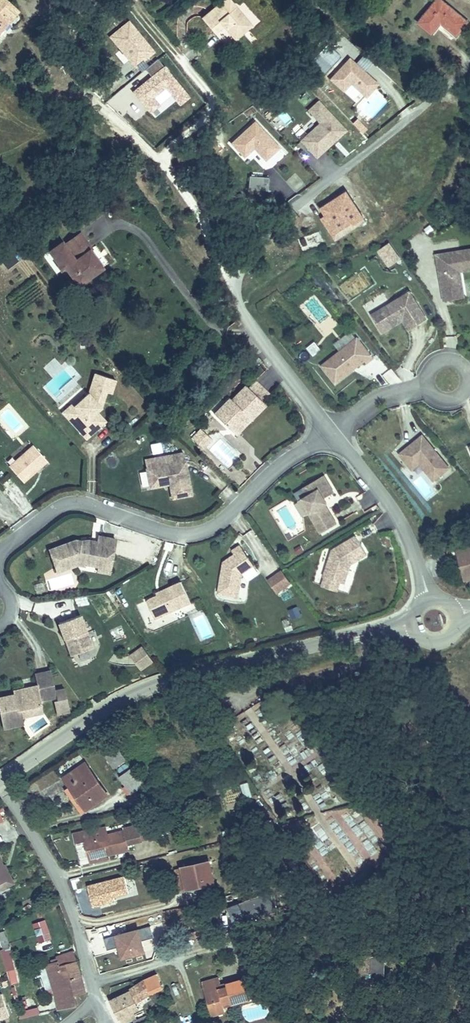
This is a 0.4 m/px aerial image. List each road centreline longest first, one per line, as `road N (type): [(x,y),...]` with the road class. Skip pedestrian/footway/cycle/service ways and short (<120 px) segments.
road 1 (tertiary): [(0,783),(146,689),(412,625)]
road 2 (residential): [(333,432),(293,455),(204,532),(165,533),(66,505),(0,553)]
road 3 (residential): [(0,783),(70,910),(93,988),(85,1022)]
road 4 (residential): [(429,599),(401,526),(333,432)]
road 5 (residential): [(333,432),(262,341),(234,280)]

